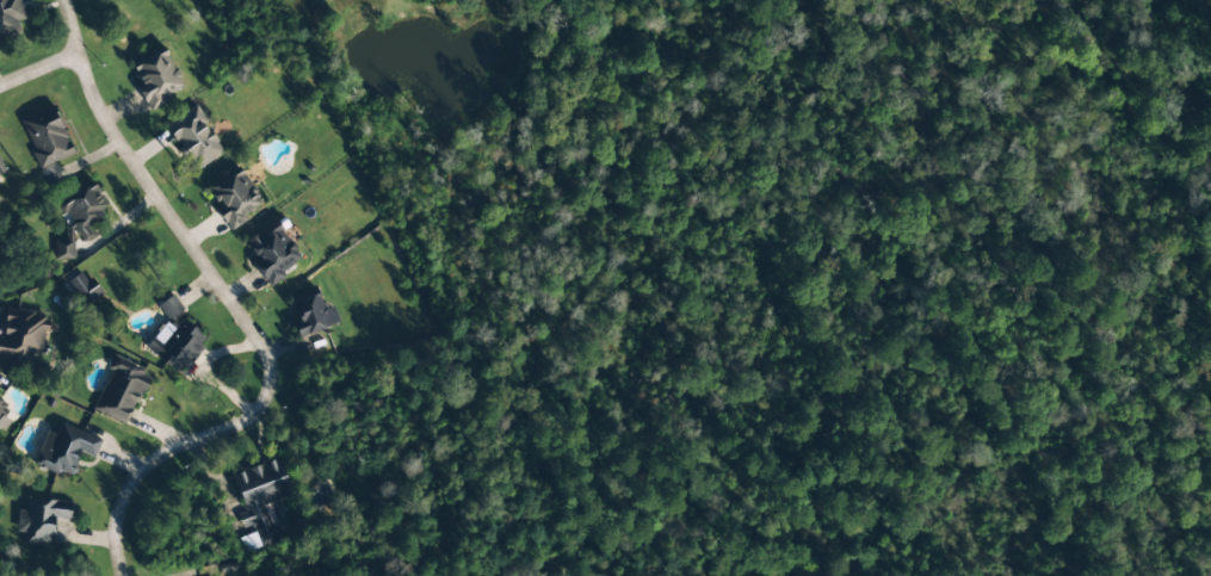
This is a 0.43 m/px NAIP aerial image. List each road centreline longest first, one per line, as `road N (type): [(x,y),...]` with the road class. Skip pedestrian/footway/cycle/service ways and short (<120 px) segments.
road 1 (residential): [(120,575),(111,528),(140,467),(242,422),(262,402),(268,372),(97,112),(59,0)]

